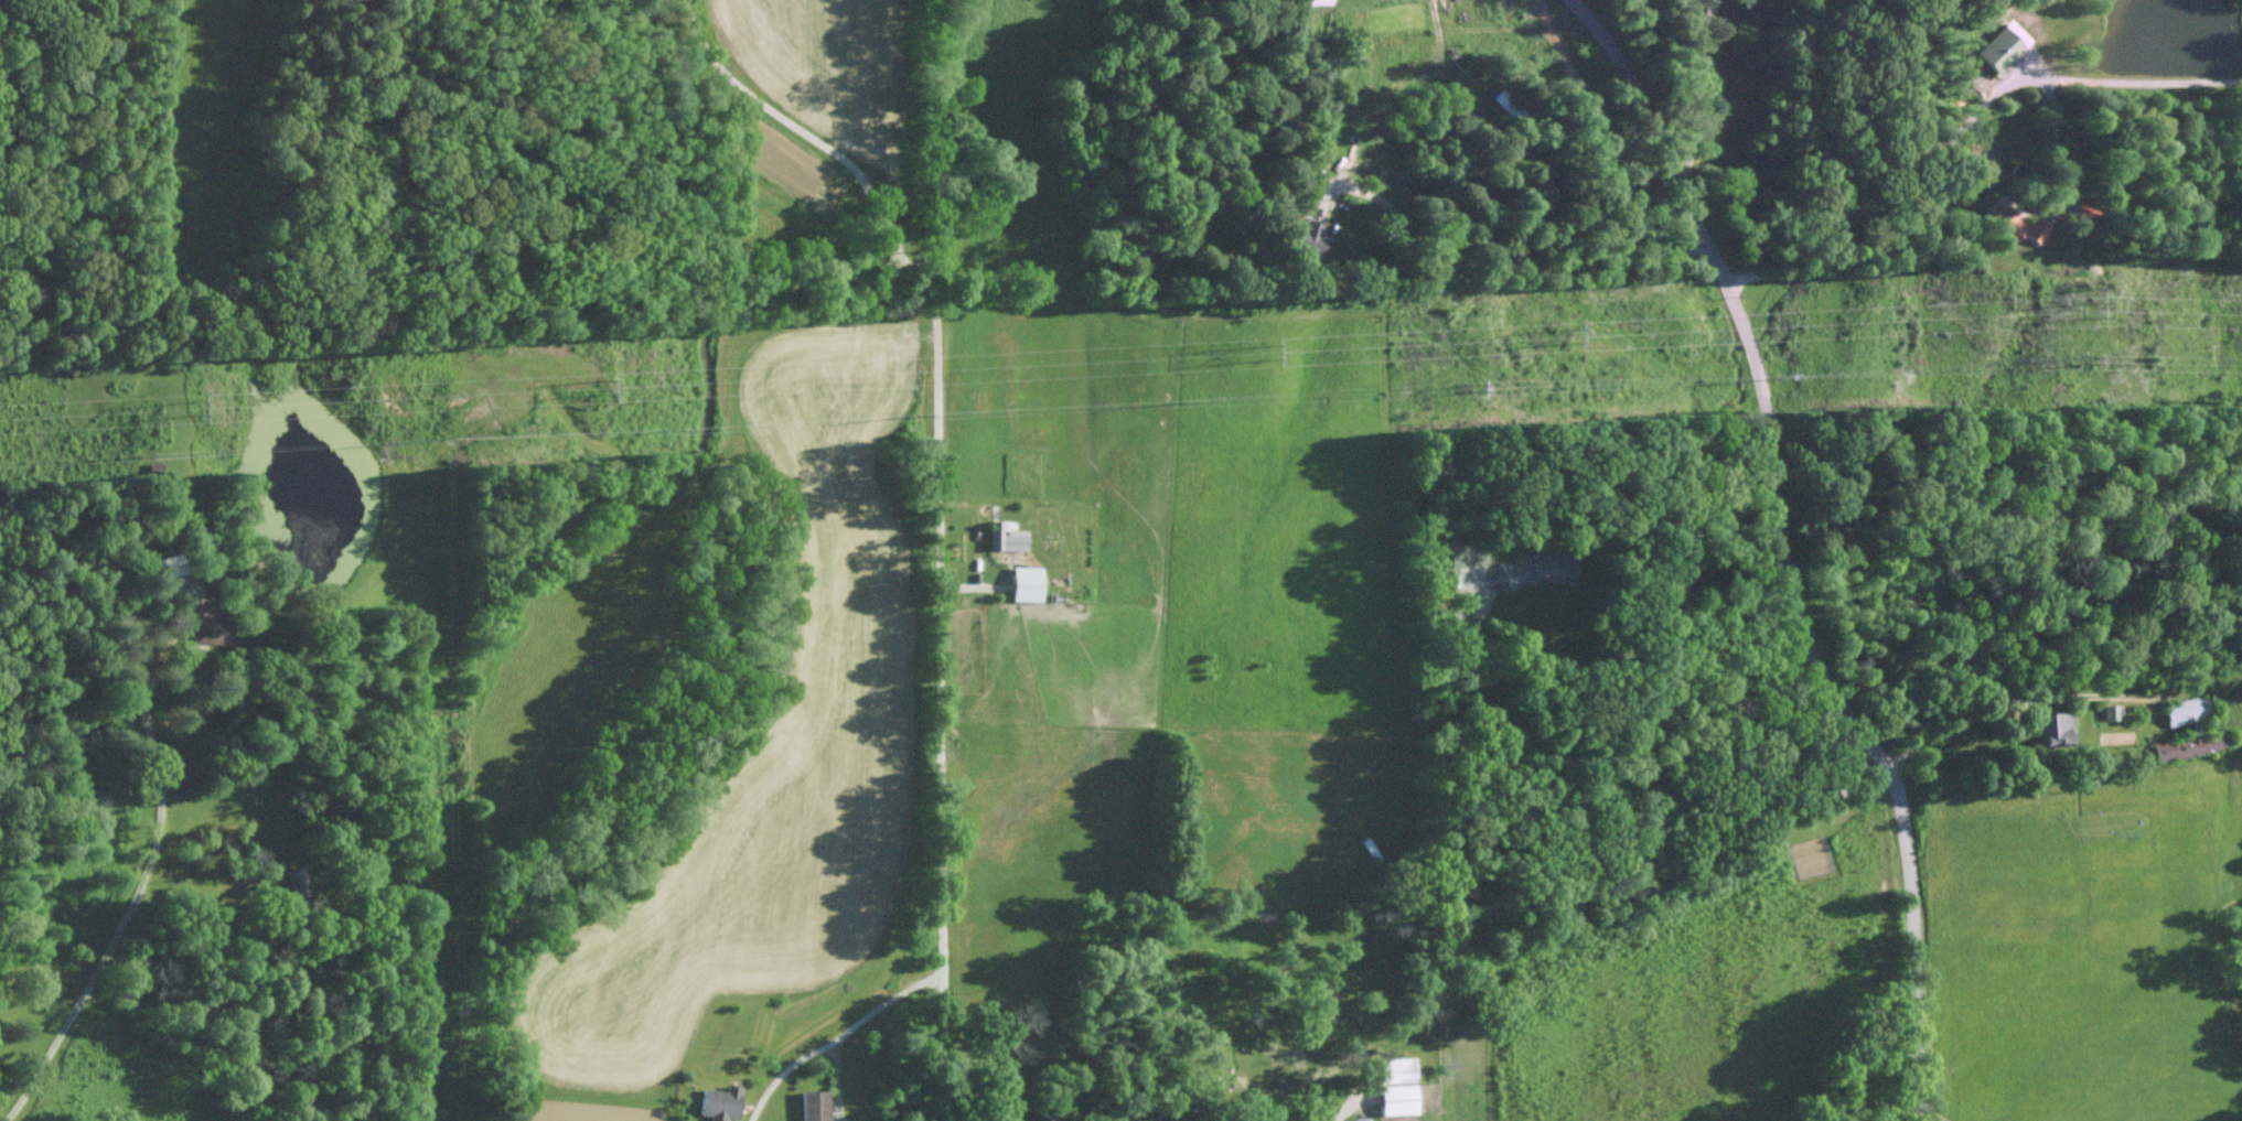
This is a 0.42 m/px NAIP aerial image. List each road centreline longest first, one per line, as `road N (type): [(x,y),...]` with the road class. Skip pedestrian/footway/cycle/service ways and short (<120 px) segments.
road 1 (residential): [(1923,1120),(1911,852),(1901,806),(1805,599),(1769,348),(1716,231),(1606,40),(1568,0)]
road 2 (residential): [(949,1120),(940,968),(951,906),(936,309)]

